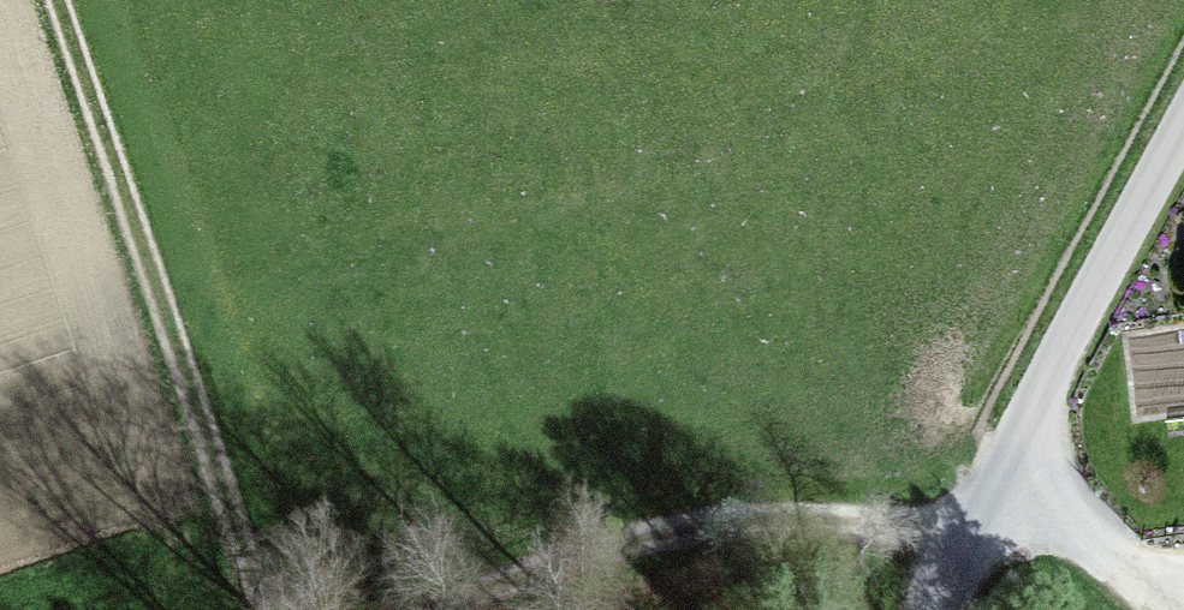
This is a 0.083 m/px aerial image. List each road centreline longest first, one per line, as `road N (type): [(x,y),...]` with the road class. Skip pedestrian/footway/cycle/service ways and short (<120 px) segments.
road 1 (track): [(436,609),(602,548),(736,525),(978,514),(1070,538),(1160,609)]
road 2 (track): [(268,609),(54,0)]
road 3 (residential): [(1183,128),(924,609)]

